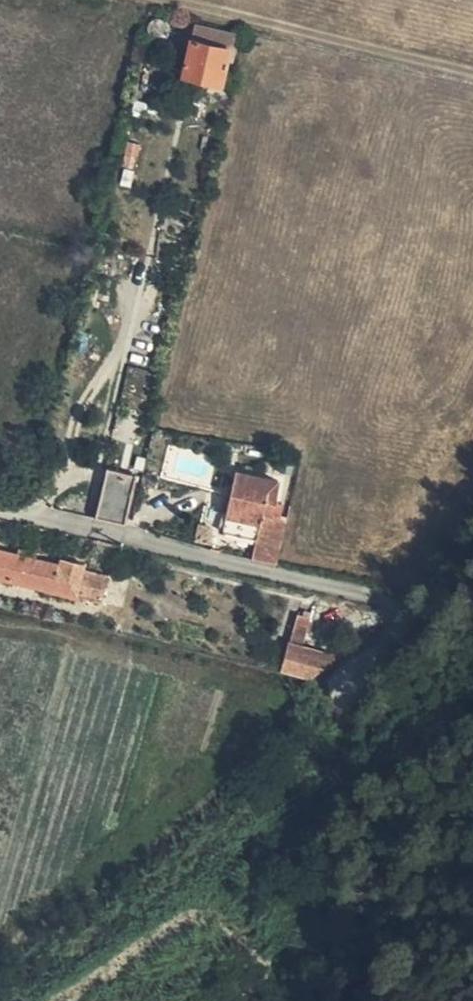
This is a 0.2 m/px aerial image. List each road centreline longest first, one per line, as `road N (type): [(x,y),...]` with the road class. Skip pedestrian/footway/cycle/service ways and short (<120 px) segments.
road 1 (residential): [(0,508),(377,597)]

